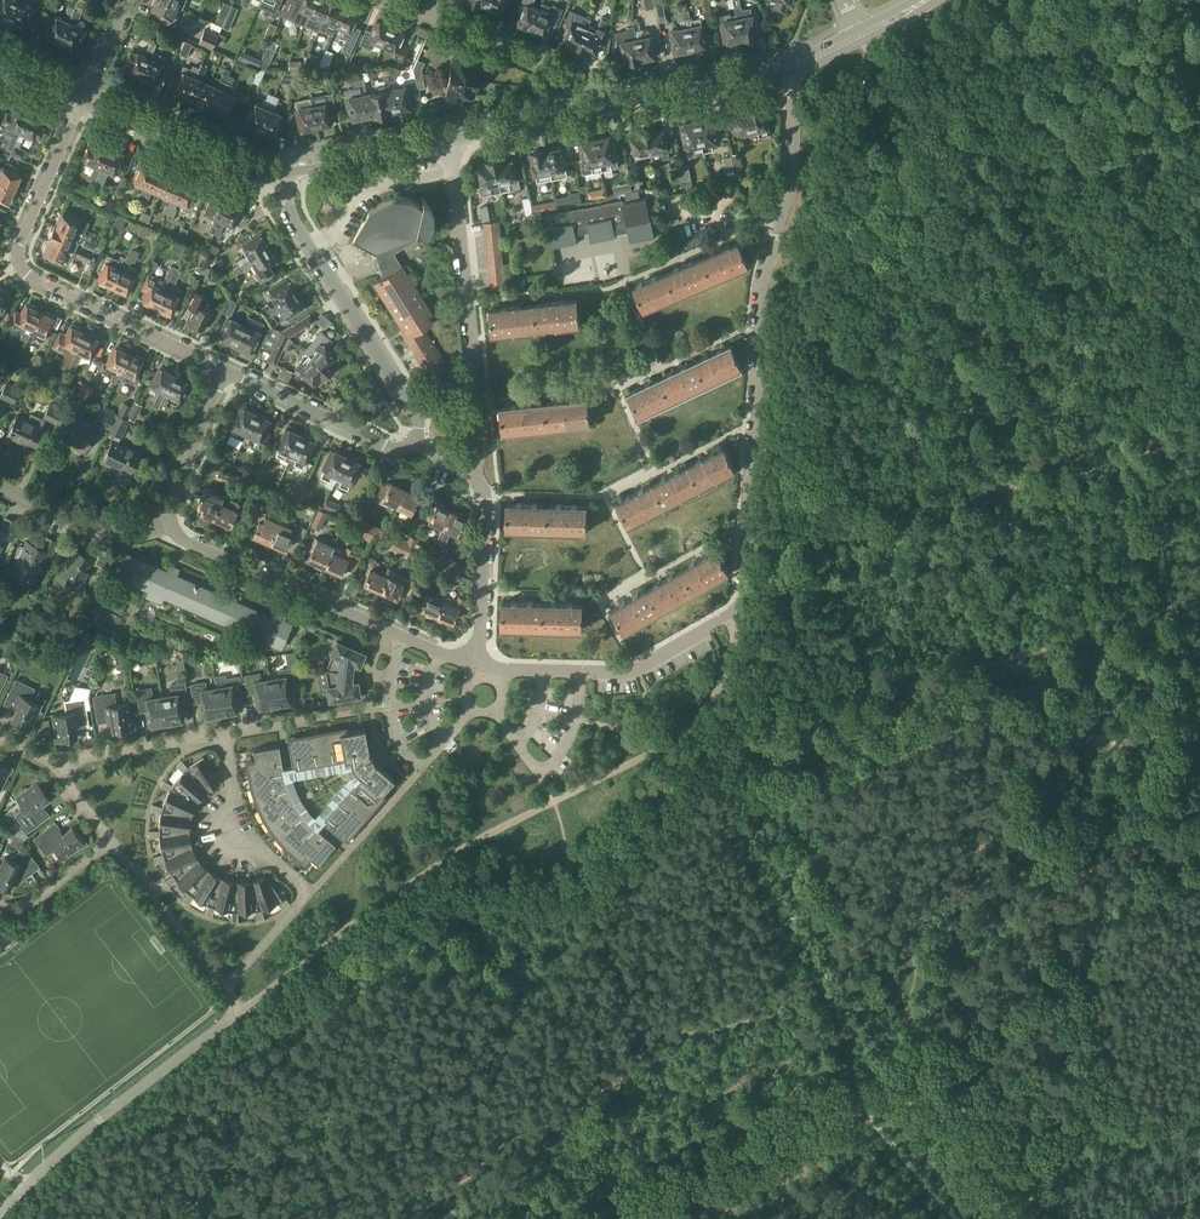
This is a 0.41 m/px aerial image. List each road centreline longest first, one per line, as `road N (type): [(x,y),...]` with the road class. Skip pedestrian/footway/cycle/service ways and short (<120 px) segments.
road 1 (track): [(856,34),(892,81),(1100,49),(1178,710),(1191,783),(1199,793)]
road 2 (track): [(892,81),(970,244),(1018,579),(1018,677),(1007,693),(999,816),(961,885),(912,922),(822,966)]
road 3 (residential): [(806,56),(762,278),(742,609),(632,671),(504,670)]
road 4 (residential): [(226,371),(24,275),(18,264),(18,239),(84,95)]
road 5 (residential): [(470,475),(486,447),(448,133)]
road 6 (unclassified): [(0,1211),(99,1119),(241,1011),(226,988)]
road 7 (residential): [(476,666),(172,527)]
road 8 (residential): [(417,448),(412,414),(286,198),(277,169)]
road 9 (tertiary): [(569,107),(806,56)]
road 10 (residential): [(311,892),(267,854),(233,853),(218,837),(236,797),(226,735)]
road 11 (residential): [(417,448),(393,449),(226,371)]
road 12 (tertiary): [(277,169),(255,167),(84,95)]
road 13 (residential): [(569,107),(552,72),(515,46),(407,0)]
road 14 (residential): [(476,666),(488,513),(470,475)]
road 15 (unclassified): [(226,988),(112,841)]
road 16 (residential): [(172,527),(135,534),(96,529),(0,484)]
road 17 (tertiary): [(277,169),(448,133)]
road 18 (residential): [(54,764),(226,735)]
road 19 (residential): [(172,527),(170,512),(226,371)]
road 20 (residential): [(112,841),(32,903),(0,904)]
road 21 (unclassified): [(226,988),(311,892)]
road 22 (tertiary): [(448,133),(569,107)]

